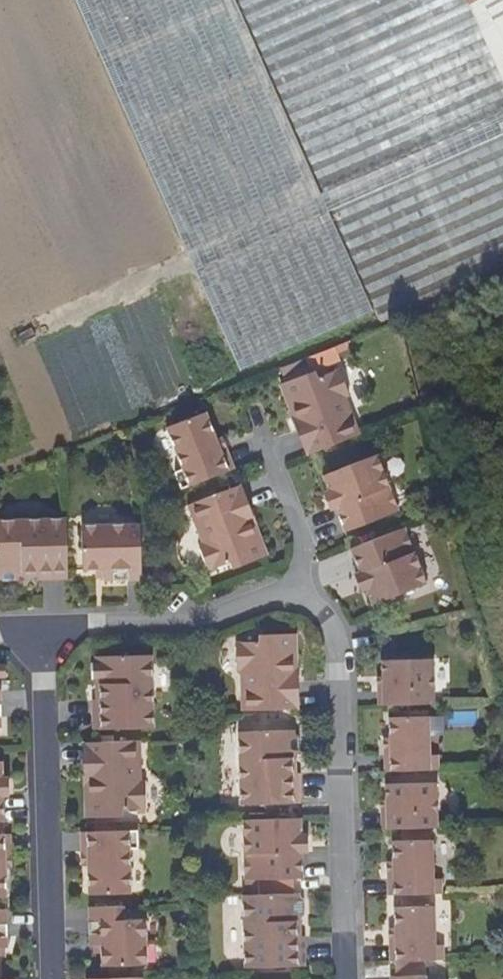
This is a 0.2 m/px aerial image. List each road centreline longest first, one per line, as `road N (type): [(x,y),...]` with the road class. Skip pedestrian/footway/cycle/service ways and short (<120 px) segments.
road 1 (residential): [(346,978),(335,645),(295,590)]
road 2 (residential): [(39,629),(51,978)]
road 3 (residential): [(295,590),(186,627),(39,629)]
road 4 (residential): [(295,590),(305,529),(259,416)]

